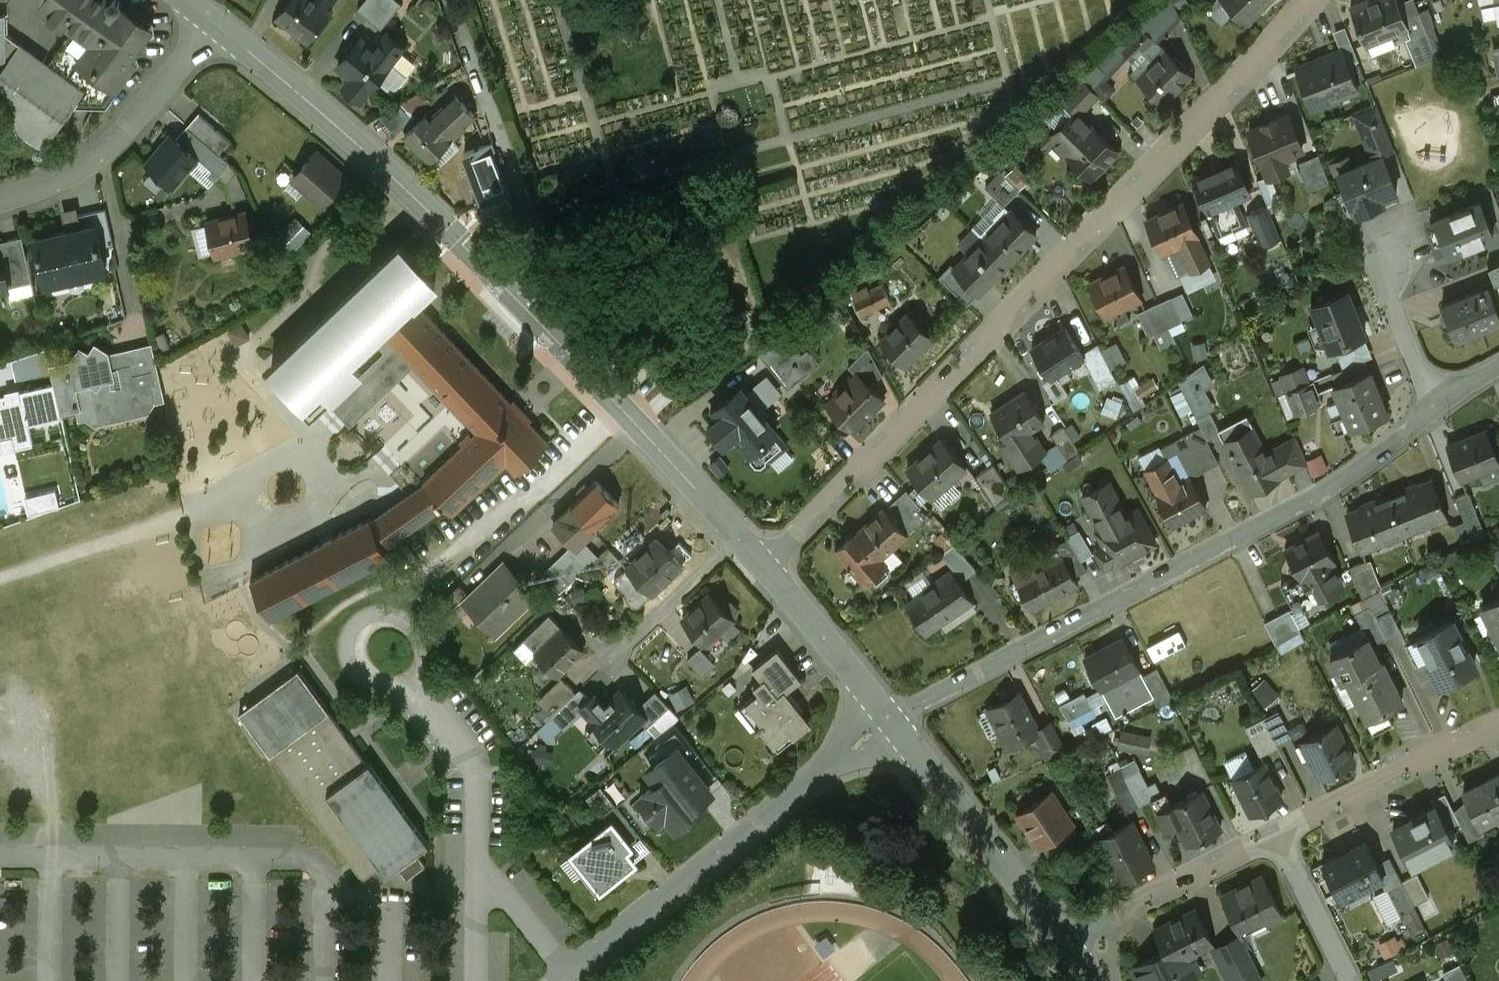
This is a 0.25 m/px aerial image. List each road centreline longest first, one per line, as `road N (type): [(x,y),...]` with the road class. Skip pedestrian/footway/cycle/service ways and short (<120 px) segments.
road 1 (residential): [(1310,0),(768,567)]
road 2 (residential): [(1442,407),(1334,487),(889,719)]
road 3 (residential): [(889,719),(569,973)]
road 4 (tertiary): [(502,282),(768,567)]
road 5 (tertiary): [(217,26),(368,150),(502,282)]
road 6 (tertiary): [(889,719),(1067,942)]
road 7 (residential): [(217,26),(132,129),(64,174),(0,200)]
road 8 (residential): [(457,29),(536,219),(538,239),(502,282)]
road 9 (residential): [(1279,833),(1498,724)]
road 10 (residential): [(478,867),(477,770),(382,658)]
road 11 (residential): [(1067,942),(1279,833)]
road 12 (tertiary): [(768,567),(889,719)]
road 13 (residential): [(1442,407),(1391,305),(1392,246)]
road 14 (residential): [(1279,833),(1352,980)]
road 15 (residential): [(478,867),(569,973)]

